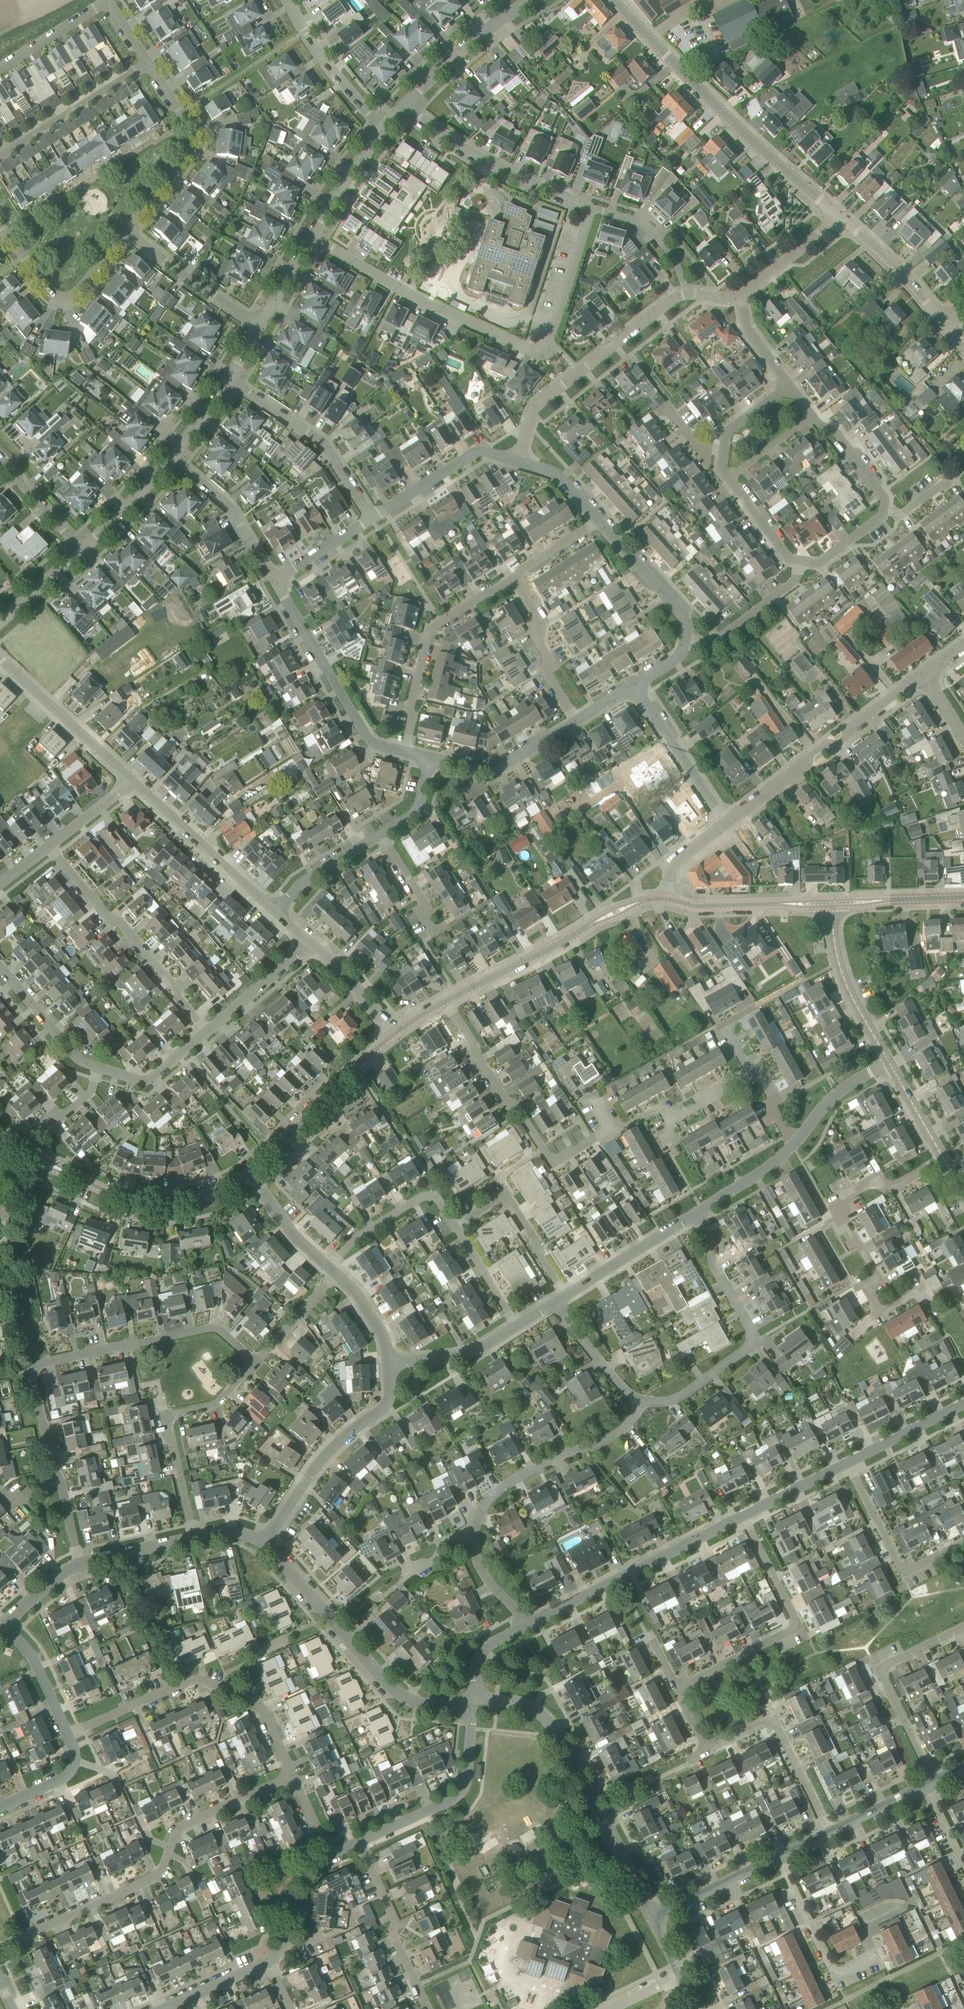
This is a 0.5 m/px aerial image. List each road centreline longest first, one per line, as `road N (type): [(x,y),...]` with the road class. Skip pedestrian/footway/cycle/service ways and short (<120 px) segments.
road 1 (residential): [(79,1565),(36,1370),(214,1329),(254,1363)]
road 2 (residential): [(313,239),(420,300),(535,352),(550,345),(590,210)]
road 3 (residential): [(0,1949),(161,1876),(177,1829),(293,1776)]
road 4 (residential): [(841,217),(750,140),(613,0)]
road 5 (residential): [(928,1307),(919,1291),(878,1314),(868,1296),(879,1281),(841,1201),(874,1183),(891,1188),(943,1159)]
road 6 (residential): [(653,1918),(553,1727),(525,1703),(473,1700)]
road 7 (residential): [(517,461),(538,403),(674,298),(743,297)]
road 8 (residential): [(293,1776),(260,1709),(201,1682),(169,1688),(69,1735)]
road 9 (residential): [(473,1700),(415,1701),(383,1679),(265,1542)]
road 10 (residential): [(638,1402),(678,1399),(752,1343),(696,1216)]
road 11 (residential): [(0,1144),(146,1202),(206,1195),(249,1173)]
road 12 (residential): [(608,1128),(546,1159),(446,1001)]
road 13 (residential): [(911,1905),(871,1926),(865,1936),(876,1958),(842,1975),(832,1971),(780,1859)]
road 14 (residential): [(201,1035),(169,993),(166,975),(124,928),(106,922),(48,844)]
road 15 (residential): [(676,1687),(782,1634),(792,1620),(742,1518)]
road 16 (residential): [(446,1001),(616,912),(667,899)]
road 17 (residential): [(727,823),(921,680)]
road 18 (residential): [(527,1625),(742,1518)]
road 19 (residential): [(265,1542),(279,1513),(344,1435),(387,1403),(389,1361)]
road 20 (residential): [(191,1536),(168,1427),(174,1413),(215,1404),(254,1363)]
road 21 (residential): [(402,752),(427,634),(515,579)]
road 22 (residential): [(931,1786),(880,1669),(963,1630)]
road 23 (residential): [(274,583),(369,741),(402,752)]
road 24 (residential): [(473,1530),(510,1480),(609,1440),(635,1417),(638,1402)]
road 25 (residential): [(590,210),(518,178),(404,105)]
road 26 (residential): [(126,232),(195,135),(149,61)]
road 27 (residential): [(224,383),(314,436),(374,518)]
road 28 (residential): [(358,1842),(458,1792),(473,1700)]
road 29 (residential): [(249,1173),(394,1034)]
road 30 (residential): [(827,1835),(775,1720),(709,1752)]
road 31 (residential): [(276,917),(133,782)]
road 32 (residential): [(0,224),(65,297),(126,232)]
road 33 (residential): [(963,1543),(897,1570),(846,1468)]
road 34 (residential): [(133,782),(0,659)]
road 35 (residential): [(428,2008),(358,1842)]
road 36 (residential): [(0,156),(149,61)]
road 37 (residential): [(888,1062),(841,972),(830,903)]
road 38 (residential): [(331,1269),(347,1247),(424,1196),(436,1198),(457,1228)]
road 39 (residential): [(727,823),(632,685)]
road 40 (residential): [(404,105),(532,0)]
road 41 (residential): [(830,903),(694,906),(667,899)]
road 42 (residential): [(374,518),(477,453),(517,461)]
road 43 (residential): [(126,232),(258,326)]
road 44 (residential): [(173,460),(231,508),(274,583)]
road 45 (residential): [(386,125),(338,77),(289,0)]
road 46 (residential): [(430,759),(502,767),(574,719)]
road 47 (residential): [(574,719),(547,671),(540,623),(515,579)]
road 48 (residential): [(566,1297),(696,1216)]
road 49 (residential): [(685,641),(721,637),(796,582),(802,561)]
road 50 (residential): [(685,641),(682,614),(598,524)]
road 51 (residential): [(942,323),(841,217)]
road 52 (residential): [(201,1035),(310,943)]
road 53 (residential): [(653,1918),(780,1859)]
road 54 (residential): [(313,239),(386,125)]
road 55 (residential): [(389,1361),(463,1355),(517,1327)]
road 56 (residential): [(830,903),(963,898)]
road 57 (residential): [(0,976),(73,1062),(92,1069)]
road 58 (residential): [(846,1468),(963,1405)]
road 59 (residential): [(276,917),(297,888),(378,836)]
road 60 (residential): [(792,1148),(860,1076),(888,1062)]
road 61 (residential): [(267,1960),(283,1934),(290,1882),(328,1856)]
road 62 (residential): [(110,2),(0,69)]
road 63 (residential): [(638,1402),(555,1304)]
road 64 (residential): [(69,1735),(39,1672),(5,1625)]
road 65 (residential): [(331,1269),(290,1232),(249,1173)]
road 66 (residential): [(82,548),(173,460)]
road 67 (residential): [(743,297),(841,217)]
road 68 (residential): [(92,1069),(147,1080),(201,1035)]
road 69 (residential): [(394,1034),(310,943)]
road 70 (residential): [(0,458),(82,548)]
road 71 (residential): [(254,1363),(336,1275)]
road 72 (residential): [(885,510),(839,433),(813,417)]
road 73 (residential): [(443,926),(432,929),(378,836)]

